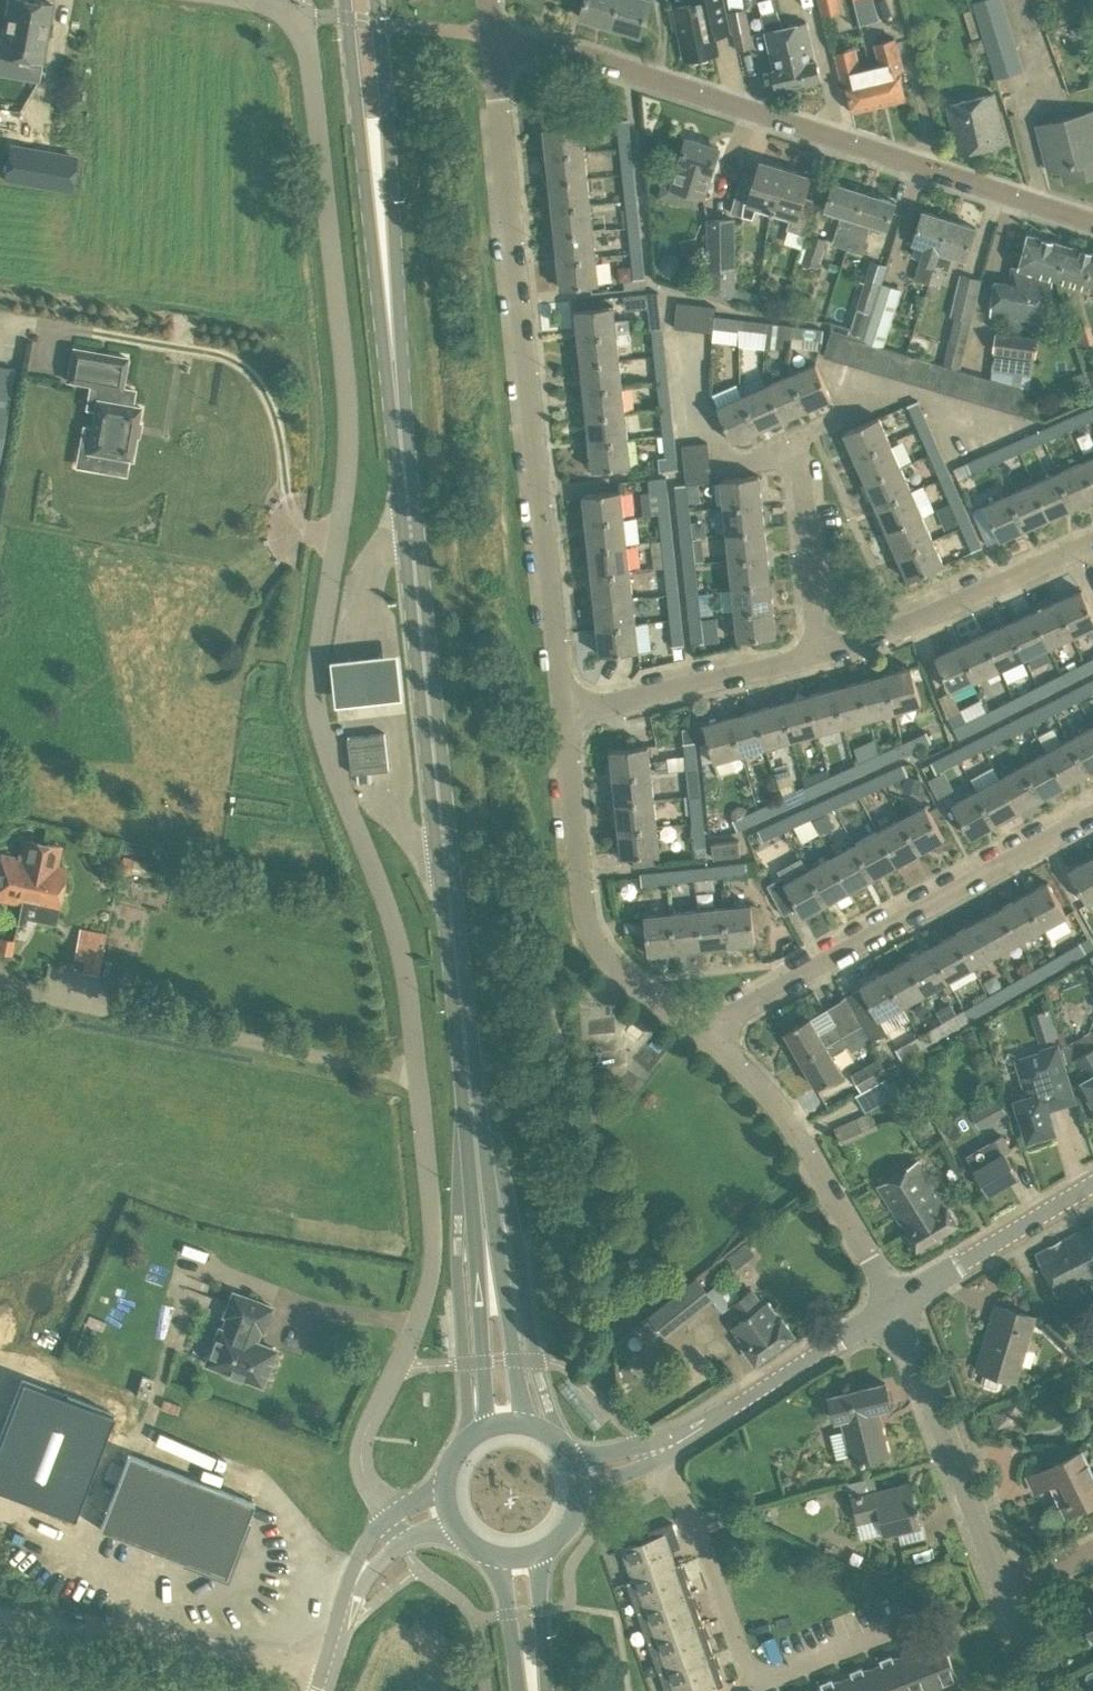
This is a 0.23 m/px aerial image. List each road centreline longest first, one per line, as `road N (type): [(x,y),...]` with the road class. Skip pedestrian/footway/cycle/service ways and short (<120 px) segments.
road 1 (unclassified): [(305,14),(350,421),(321,619),(317,726),(399,929),(428,1182),(433,1266),(362,1449),(367,1484),(396,1530)]
road 2 (primary): [(504,1424),(399,424)]
road 3 (residential): [(564,716),(492,37)]
road 4 (residential): [(1092,226),(547,45),(492,37)]
road 5 (residential): [(709,1031),(1092,816)]
road 6 (primary): [(344,0),(399,424)]
road 7 (residential): [(921,1619),(753,1686),(703,1546),(656,1461)]
road 8 (primary): [(399,424),(393,203),(374,0)]
road 9 (residential): [(709,1031),(617,978),(583,898),(564,716)]
road 10 (residential): [(892,1297),(814,1150),(768,1084),(709,1031)]
road 11 (residential): [(1006,1588),(892,1297)]
road 12 (residential): [(820,658),(1092,541)]
road 13 (residential): [(564,716),(820,658)]
road 14 (residential): [(679,1443),(892,1297)]
road 15 (residential): [(892,1297),(1092,1182)]
road 16 (residential): [(820,658),(798,449)]
road 17 (residential): [(798,449),(740,463),(724,454),(687,396),(685,341)]
road 18 (tertiary): [(322,1690),(369,1559),(396,1530)]
road 19 (primary): [(532,1690),(518,1557)]

